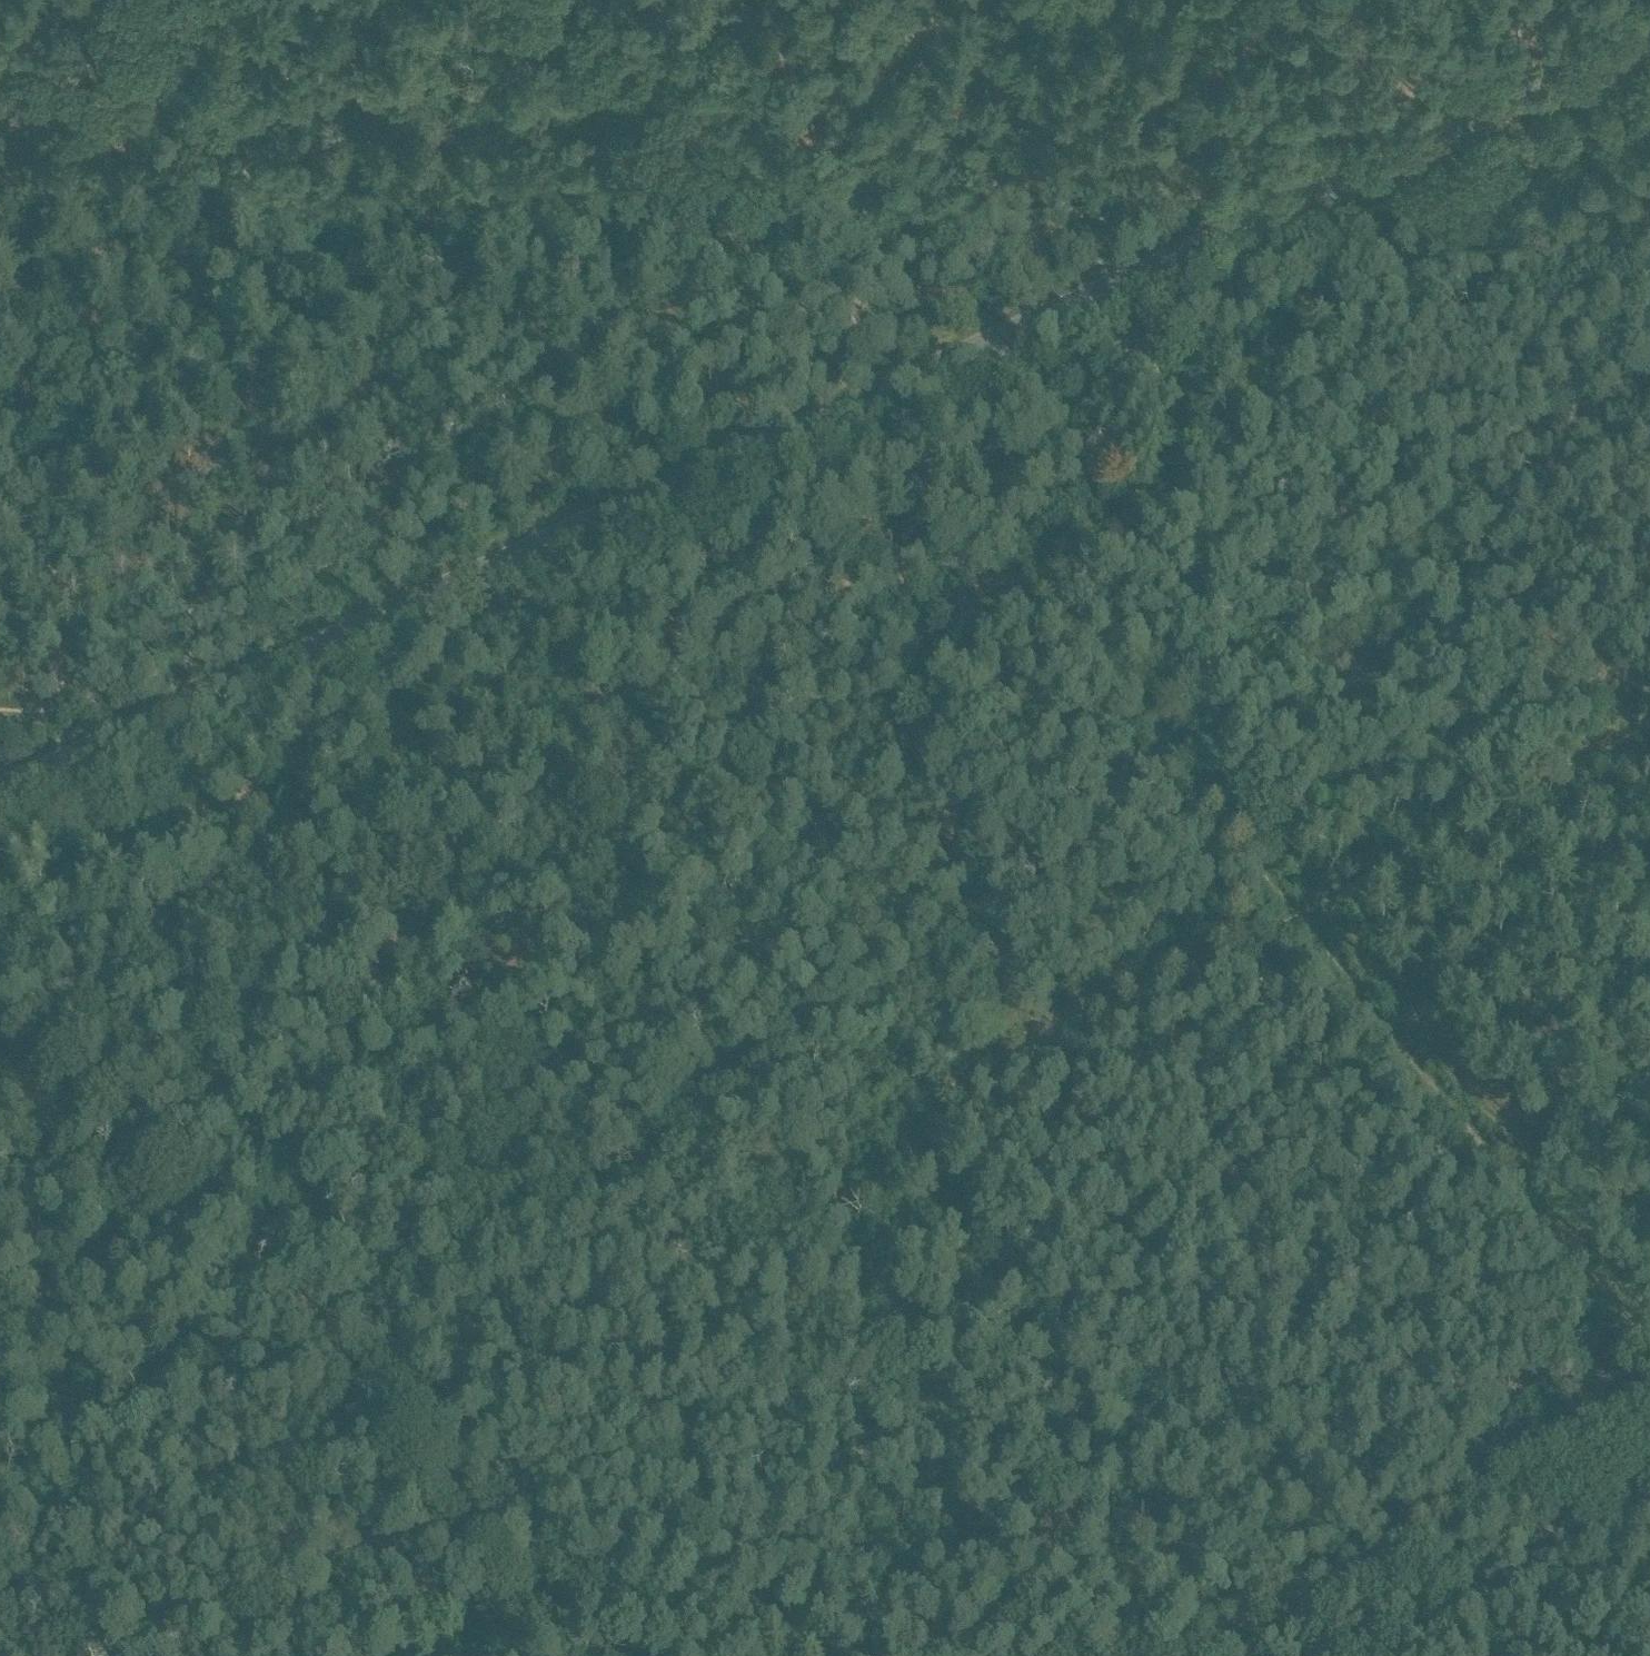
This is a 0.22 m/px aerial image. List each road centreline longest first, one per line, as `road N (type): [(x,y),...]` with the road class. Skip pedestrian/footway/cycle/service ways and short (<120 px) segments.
road 1 (primary): [(1649,45),(0,786)]
road 2 (track): [(528,1655),(292,1308),(525,1155),(616,900),(766,721),(1042,531),(1113,521),(1158,485)]
road 3 (track): [(1649,705),(1286,901),(1012,1064),(896,1092),(767,1155),(715,1137),(607,1131),(525,1155)]
road 4 (track): [(1042,531),(1054,616),(1649,1349)]
road 5 (track): [(1649,1350),(1093,1655)]
road 6 (track): [(292,1308),(102,1373),(0,1445)]
road 7 (track): [(748,241),(551,0)]
road 8 (track): [(1023,172),(969,184),(800,249),(748,241)]
road 9 (track): [(999,106),(1094,0)]
road 10 (track): [(0,94),(104,0)]

